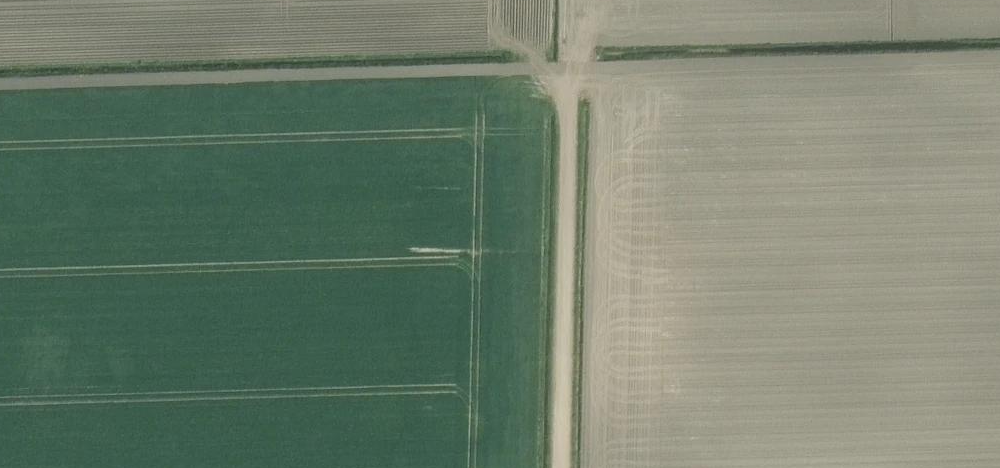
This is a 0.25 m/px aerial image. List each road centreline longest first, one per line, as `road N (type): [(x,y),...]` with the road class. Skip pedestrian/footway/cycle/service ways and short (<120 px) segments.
road 1 (track): [(562,467),(574,0)]

